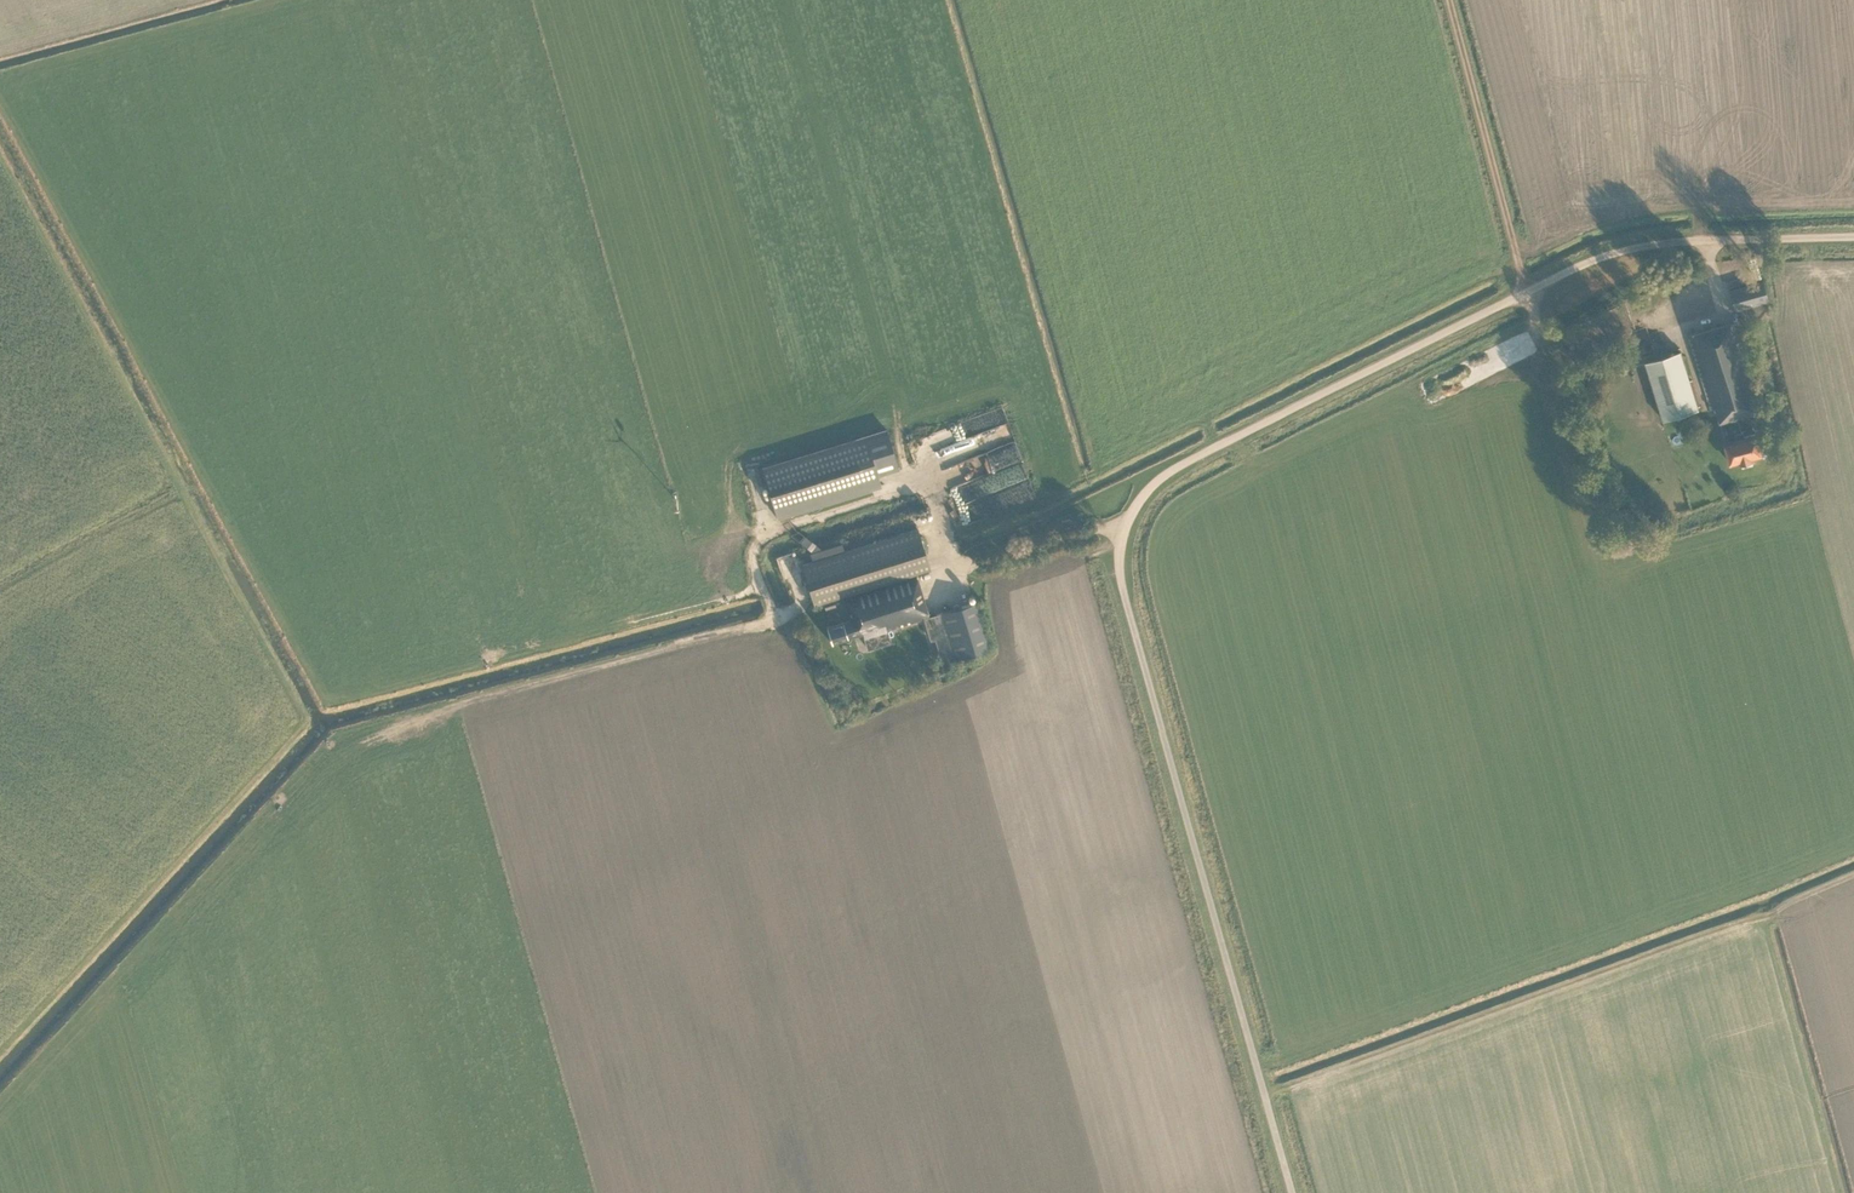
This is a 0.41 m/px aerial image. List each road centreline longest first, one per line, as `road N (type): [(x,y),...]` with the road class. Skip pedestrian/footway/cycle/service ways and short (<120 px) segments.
road 1 (unclassified): [(1292,1192),(1122,582),(1120,541),(1130,514),(1186,461),(1617,250),(1660,241),(1853,236)]

